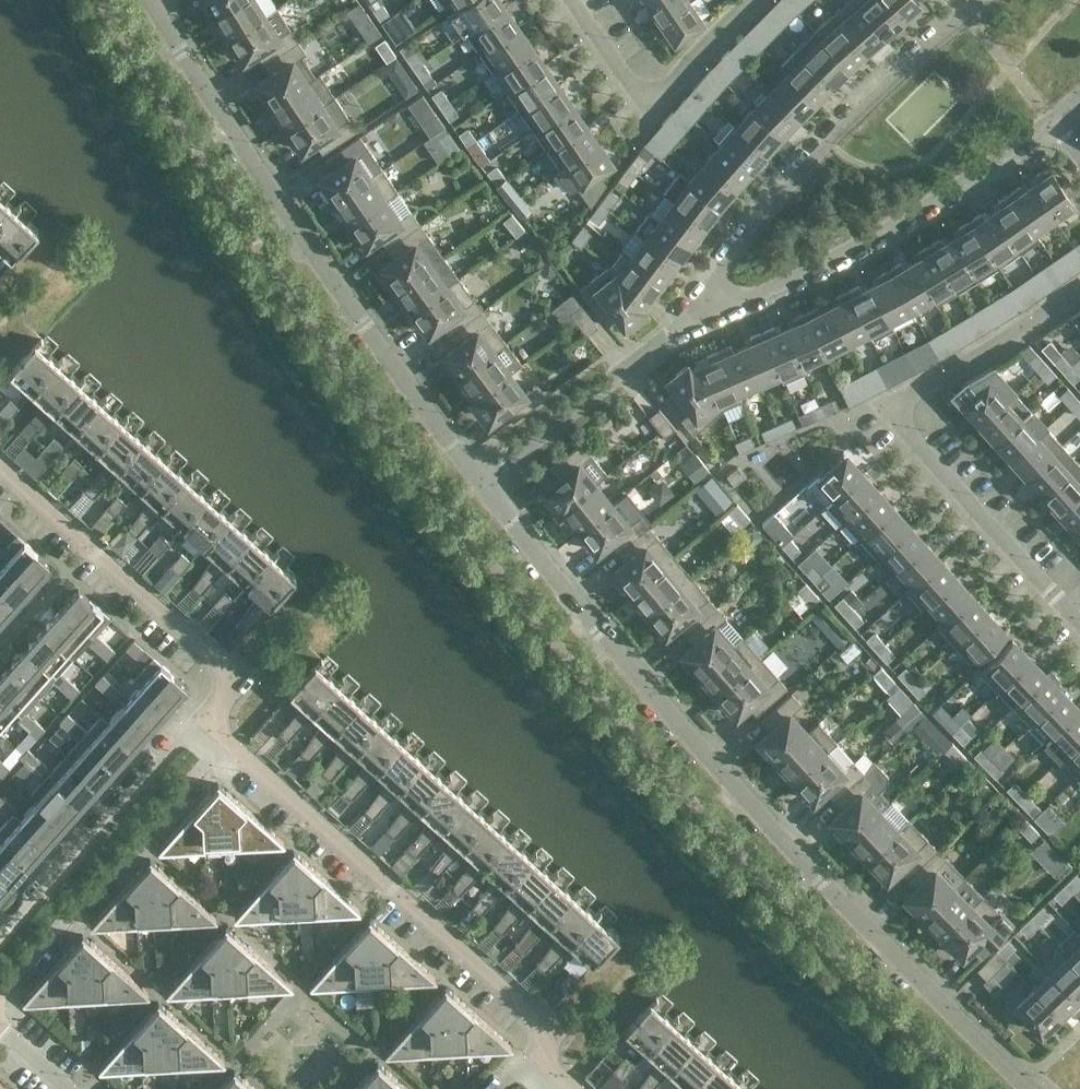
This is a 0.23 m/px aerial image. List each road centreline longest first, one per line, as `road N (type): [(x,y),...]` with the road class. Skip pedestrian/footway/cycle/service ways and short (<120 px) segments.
road 1 (residential): [(1031,1088),(701,745),(482,481)]
road 2 (residential): [(482,481),(362,323),(152,0)]
road 3 (residential): [(1079,621),(901,415),(915,390),(1079,290)]
road 4 (residential): [(537,1058),(547,1038),(544,1020),(227,741)]
road 5 (residential): [(699,311),(771,287),(872,238),(1050,118)]
road 6 (residential): [(969,16),(772,203),(699,311)]
road 7 (residential): [(203,720),(239,679),(0,467)]
road 8 (residential): [(0,993),(227,741)]
road 9 (residential): [(203,720),(0,940)]
road 10 (residential): [(482,481),(699,311)]
road 11 (residential): [(572,0),(642,91),(672,81),(752,0)]

